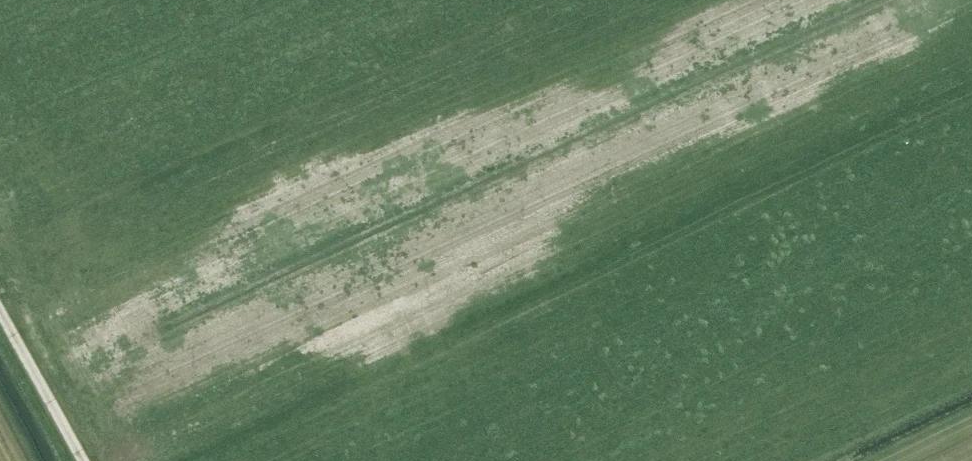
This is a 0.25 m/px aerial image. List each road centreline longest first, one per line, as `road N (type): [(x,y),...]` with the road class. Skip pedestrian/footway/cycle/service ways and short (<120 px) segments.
road 1 (track): [(80,460),(0,311)]

